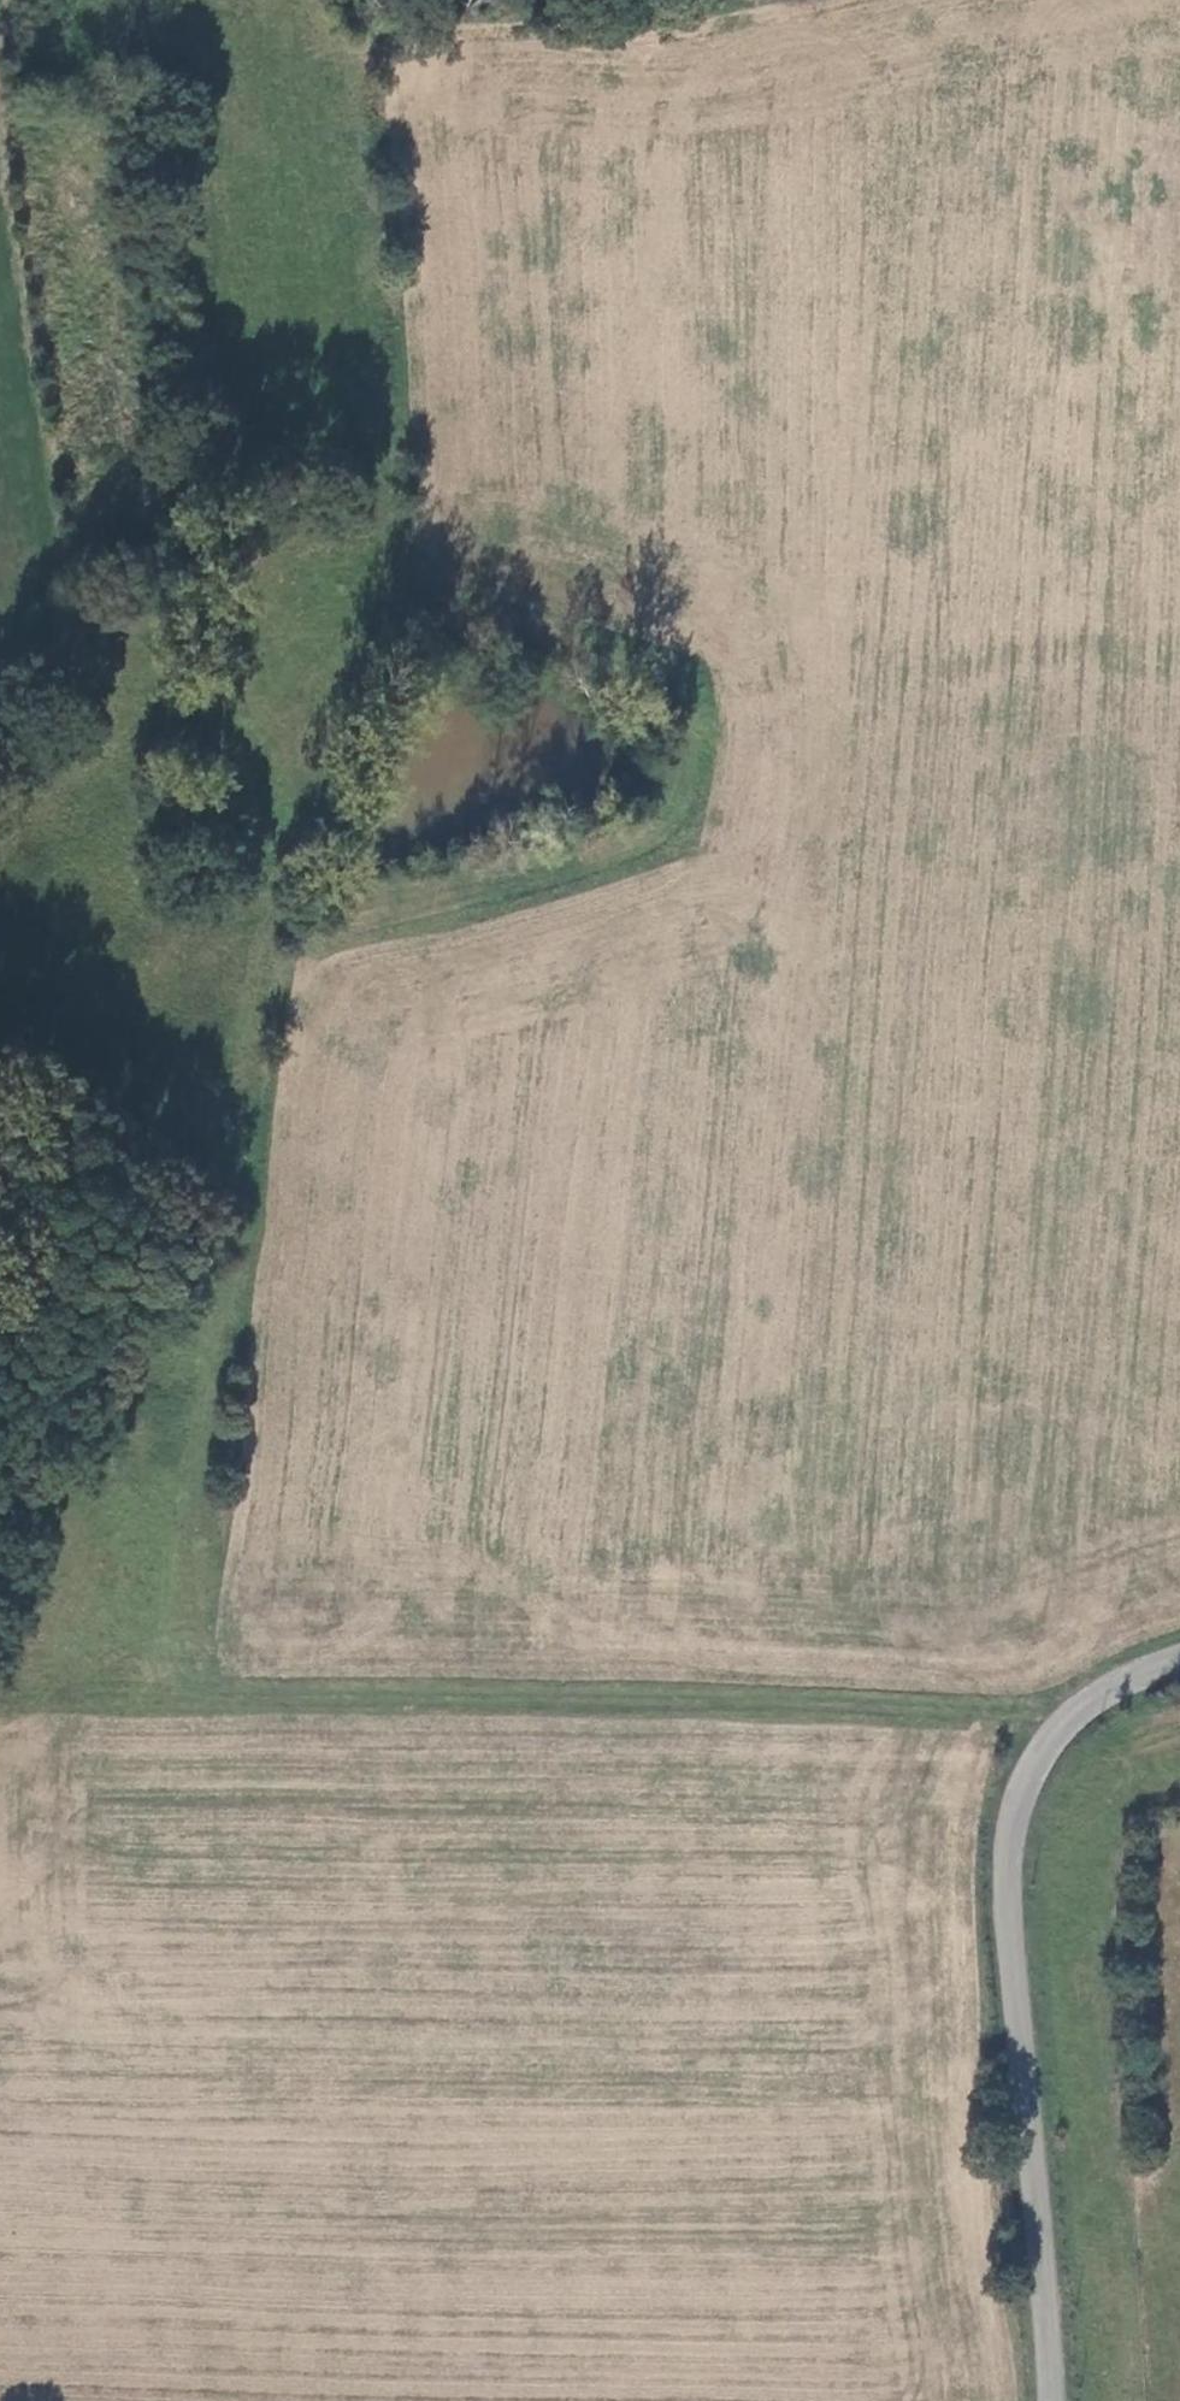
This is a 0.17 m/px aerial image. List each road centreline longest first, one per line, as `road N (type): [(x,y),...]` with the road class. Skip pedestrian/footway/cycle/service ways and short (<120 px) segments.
road 1 (tertiary): [(1179,1657),(1152,1664),(1079,1707),(1033,1761),(1008,1820),(1003,1897),(1047,2400)]

